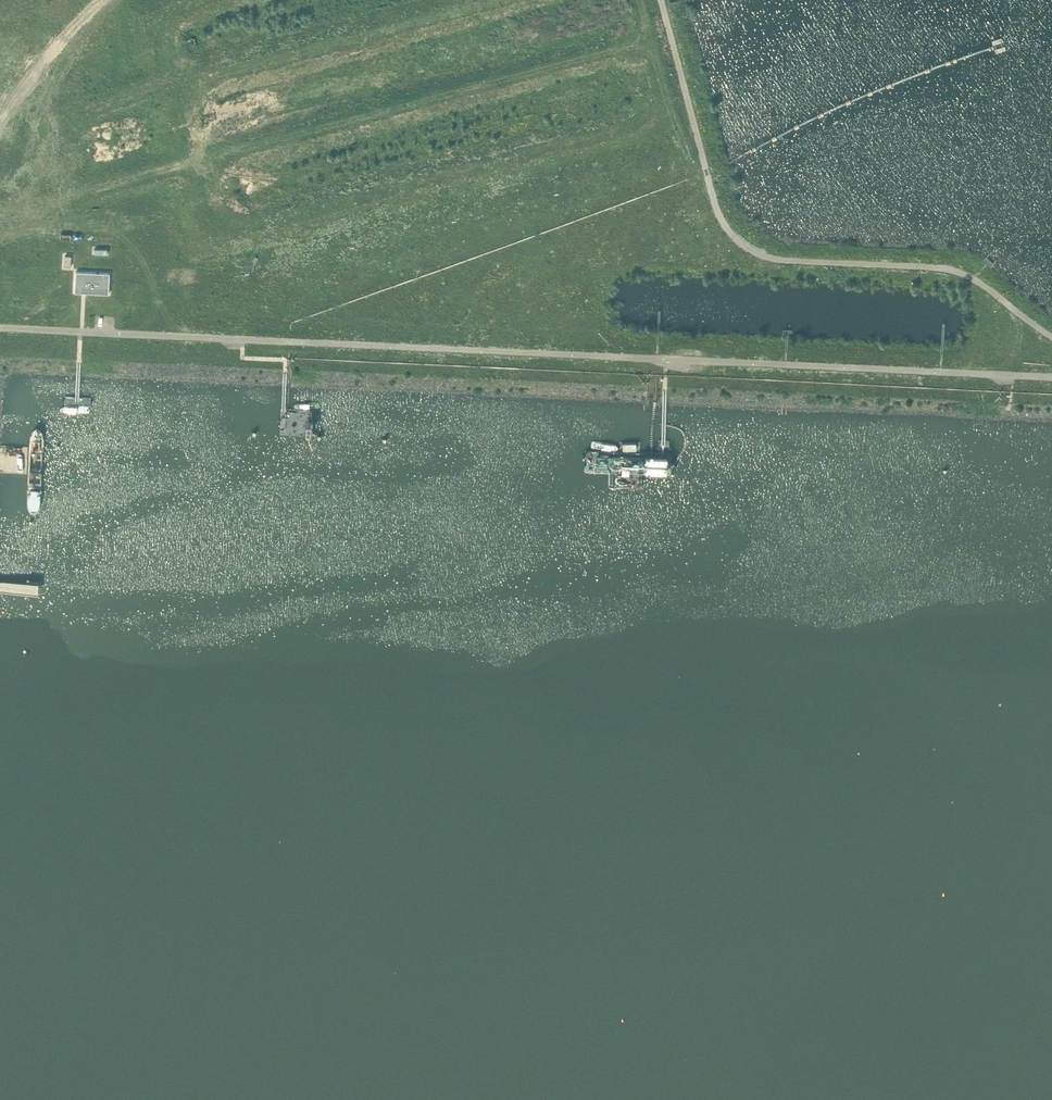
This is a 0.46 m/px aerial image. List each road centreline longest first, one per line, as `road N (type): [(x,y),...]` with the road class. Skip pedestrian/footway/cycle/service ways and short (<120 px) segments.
road 1 (track): [(193,158),(209,231),(255,226),(636,126),(665,104),(637,0)]
road 2 (track): [(23,204),(650,48)]
road 3 (track): [(48,117),(504,0)]

